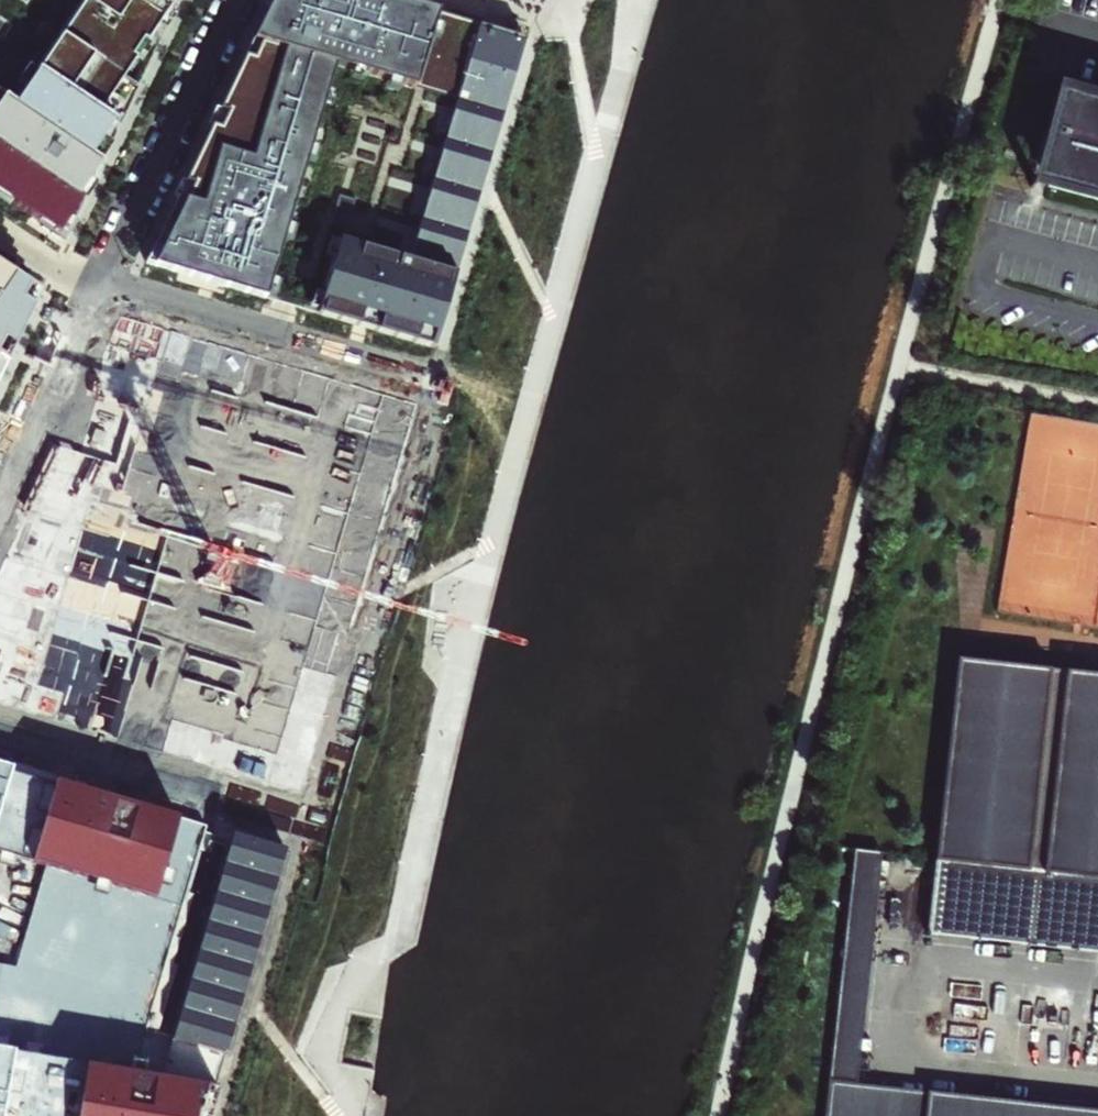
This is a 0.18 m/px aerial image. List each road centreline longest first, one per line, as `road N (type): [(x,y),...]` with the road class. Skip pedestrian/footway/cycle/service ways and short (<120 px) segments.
road 1 (residential): [(92,284),(136,289),(432,379)]
road 2 (residential): [(92,284),(232,0)]
road 3 (residential): [(0,492),(92,284)]
road 4 (residential): [(0,735),(217,797)]

